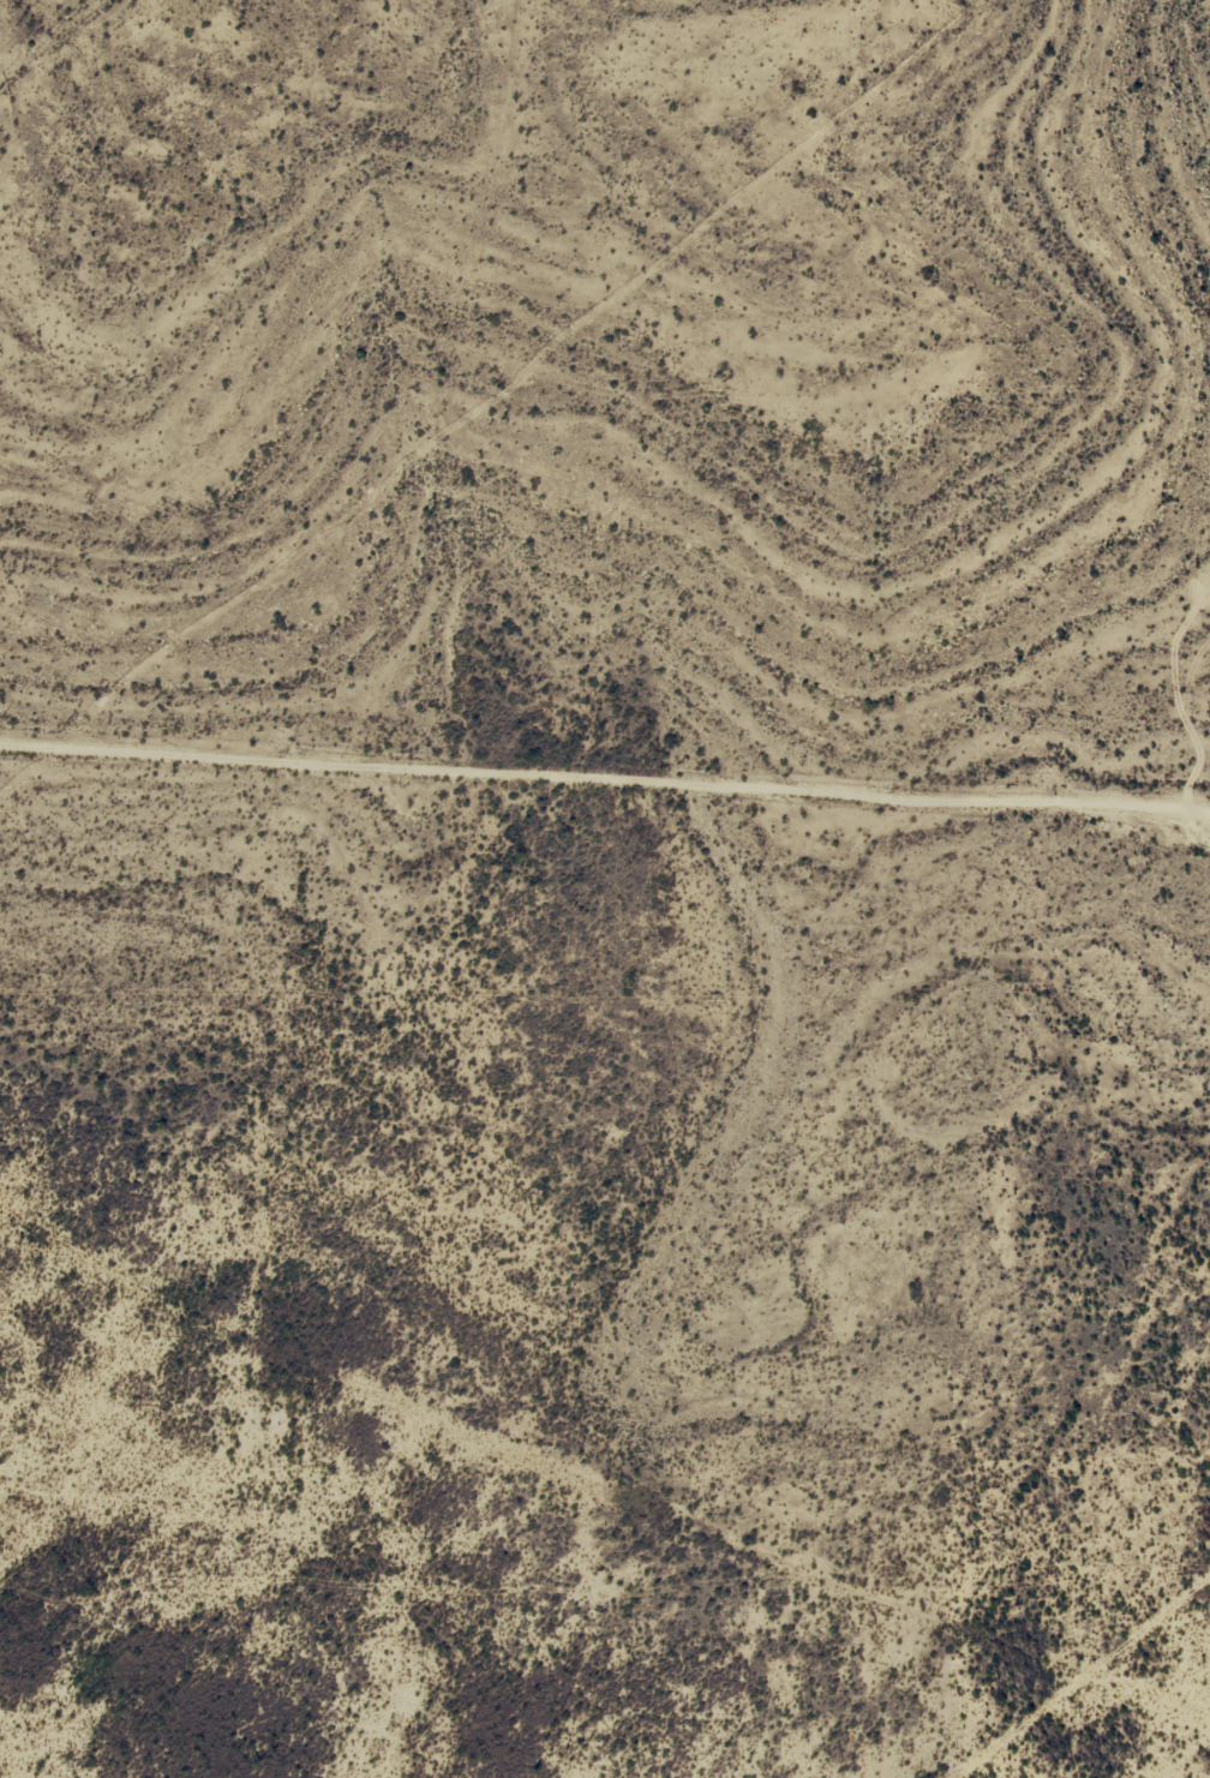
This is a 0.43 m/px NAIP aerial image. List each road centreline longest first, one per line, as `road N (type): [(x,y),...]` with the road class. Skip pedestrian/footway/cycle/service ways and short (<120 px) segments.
road 1 (track): [(1007,1777),(1209,1609)]

